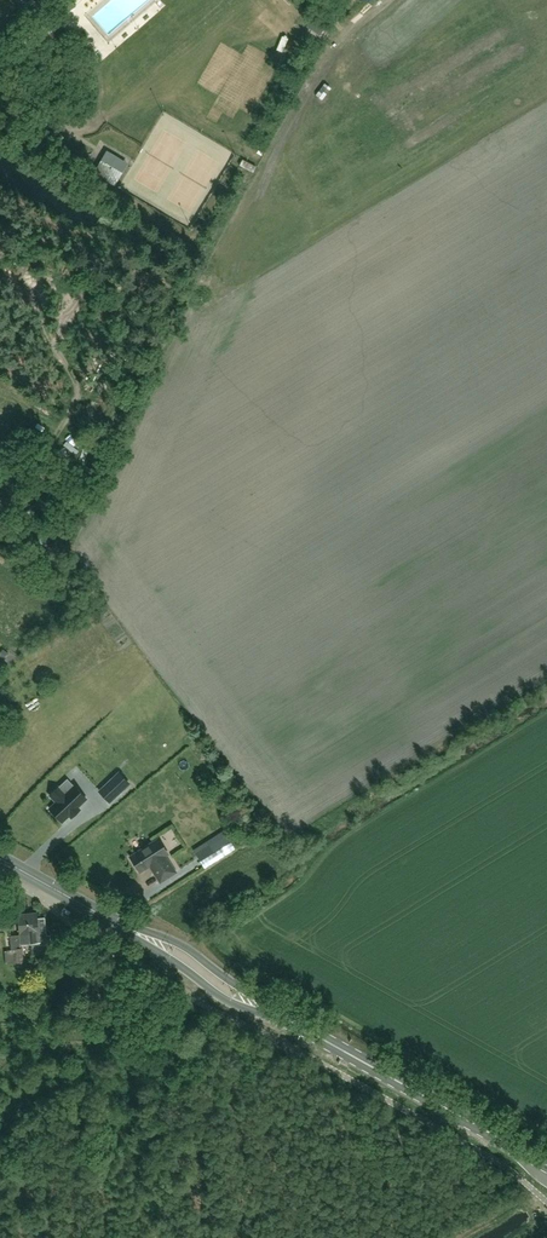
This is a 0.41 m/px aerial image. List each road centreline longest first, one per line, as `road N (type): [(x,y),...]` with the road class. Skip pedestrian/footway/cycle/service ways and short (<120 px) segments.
road 1 (primary): [(546,1168),(0,858)]

